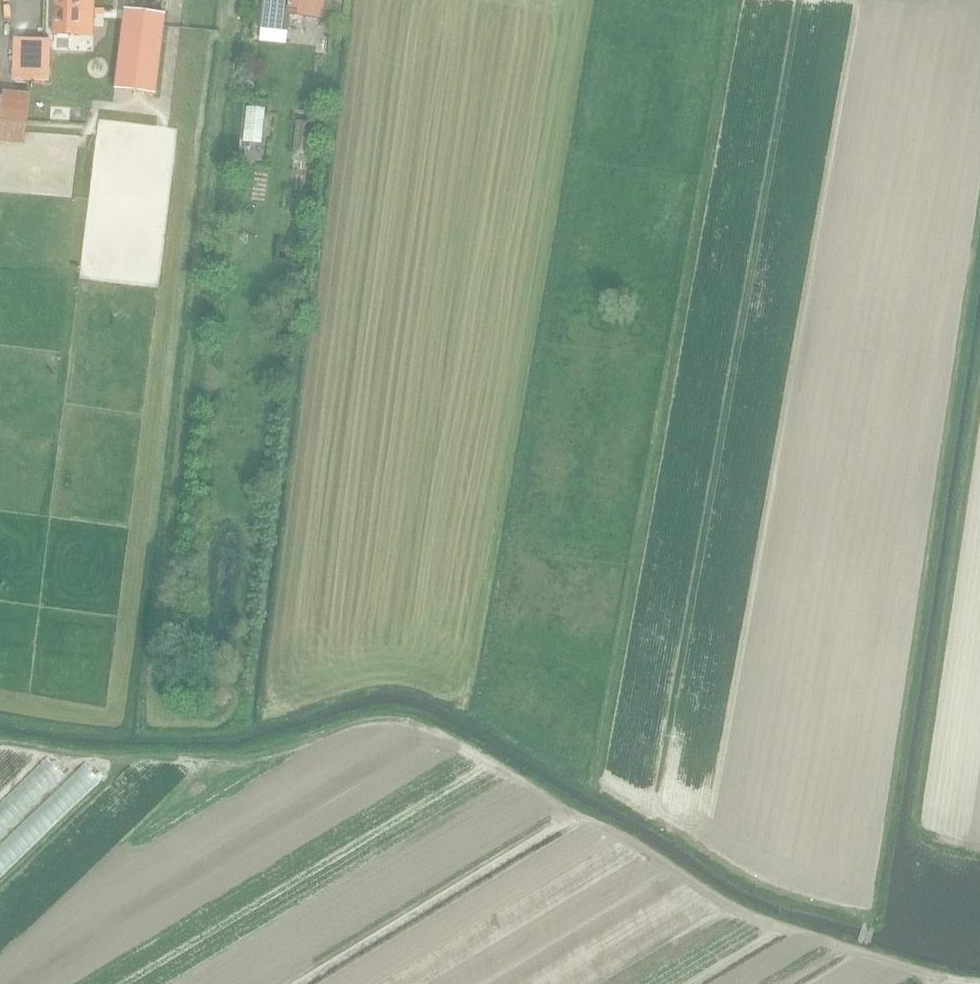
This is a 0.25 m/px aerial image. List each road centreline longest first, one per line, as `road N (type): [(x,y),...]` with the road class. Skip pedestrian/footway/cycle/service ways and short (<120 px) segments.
road 1 (track): [(979,983),(862,952),(870,924)]

